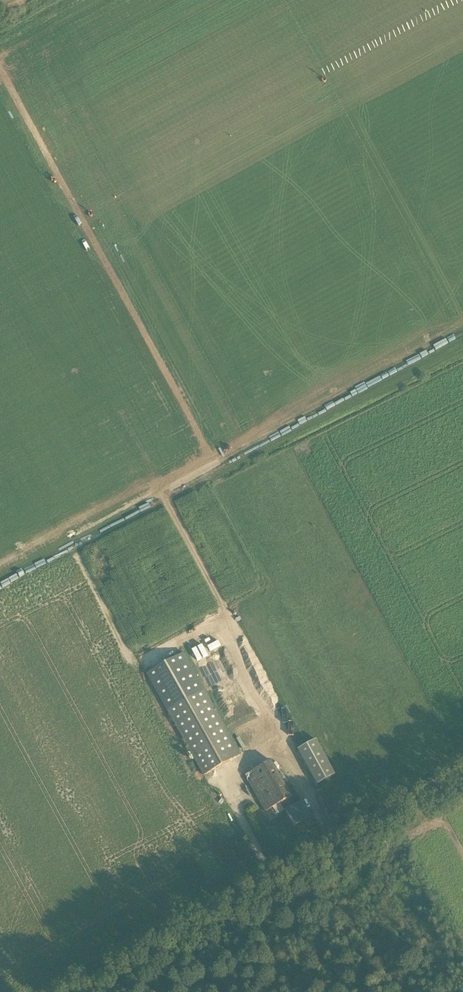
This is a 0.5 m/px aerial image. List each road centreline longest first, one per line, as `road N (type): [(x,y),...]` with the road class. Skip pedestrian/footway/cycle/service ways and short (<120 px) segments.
road 1 (unclassified): [(57,991),(462,767)]

